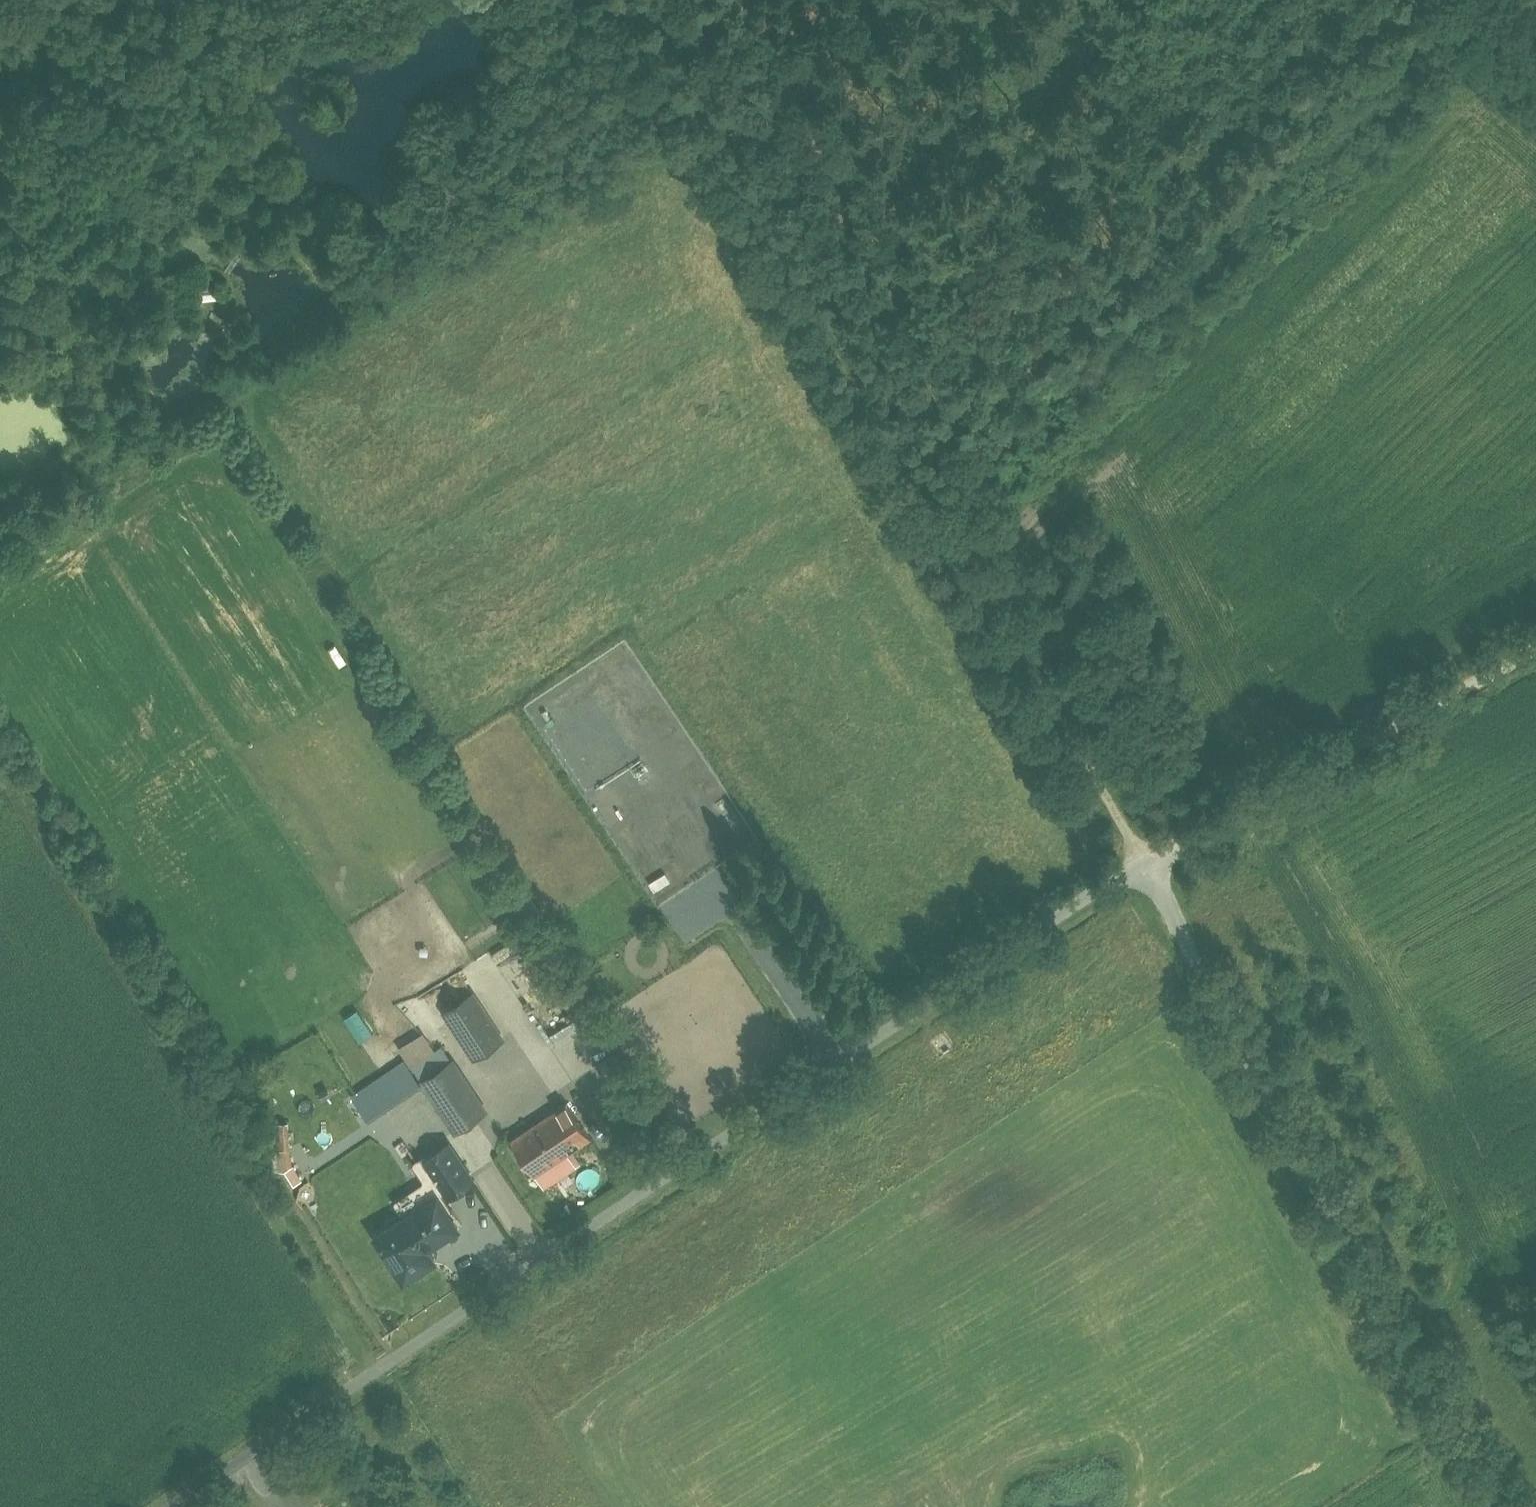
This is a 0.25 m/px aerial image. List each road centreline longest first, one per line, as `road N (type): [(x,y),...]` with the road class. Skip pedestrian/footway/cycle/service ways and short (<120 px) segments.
road 1 (unclassified): [(1484,1506),(1140,862),(199,1506)]
road 2 (track): [(1140,862),(1535,651)]

